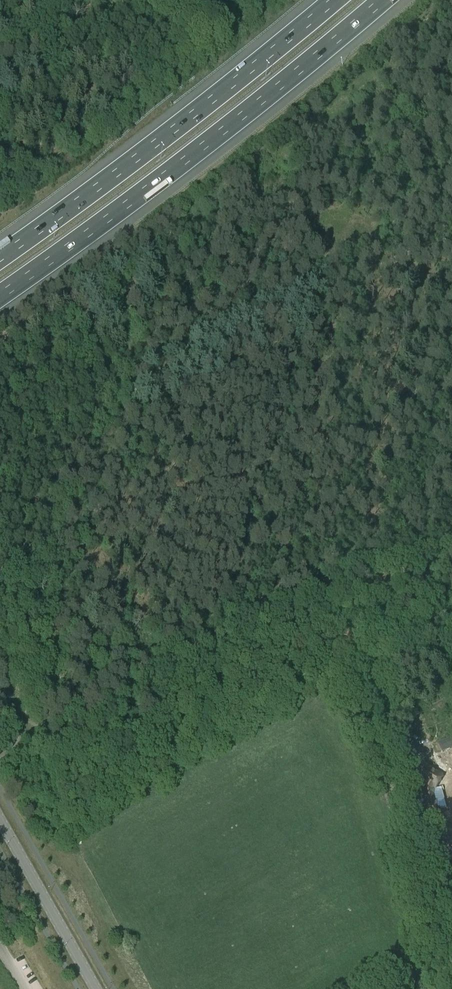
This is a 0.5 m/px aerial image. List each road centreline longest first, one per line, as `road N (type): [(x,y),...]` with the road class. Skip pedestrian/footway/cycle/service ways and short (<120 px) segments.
road 1 (track): [(17,743),(141,372),(305,292),(451,245)]
road 2 (track): [(447,0),(419,35),(413,89),(373,127),(203,253),(132,250),(0,345)]
road 3 (track): [(451,599),(394,566),(365,569),(209,639),(99,669),(17,743)]
road 4 (motorway): [(0,299),(387,0)]
road 5 (motorway): [(331,0),(0,253)]
road 6 (track): [(365,569),(451,254)]
road 7 (secondary): [(96,988),(0,820)]
road 8 (track): [(141,372),(184,258)]

